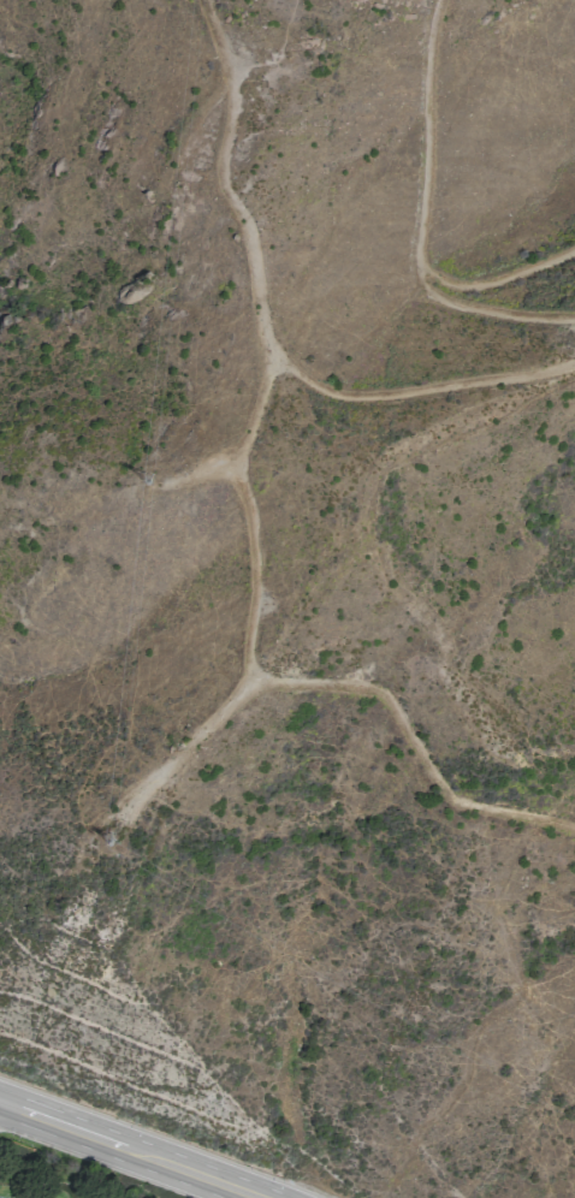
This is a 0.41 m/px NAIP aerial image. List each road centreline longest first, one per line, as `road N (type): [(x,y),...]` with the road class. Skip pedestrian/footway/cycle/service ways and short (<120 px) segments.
road 1 (track): [(285,364),(268,374),(235,467),(253,536),(251,683),(380,694),(441,793),(574,831)]
road 2 (track): [(574,364),(356,399),(328,393),(285,364),(269,338),(248,229),(224,186),(235,91),(203,0)]
road 3 (track): [(440,0),(427,76),(423,273),(476,286),(574,251)]
road 4 (tertiary): [(299,1197),(0,1086)]
road 5 (tertiary): [(0,1108),(242,1197)]
road 6 (track): [(251,683),(125,819)]
road 7 (track): [(421,268),(423,287),(447,308),(574,319)]

